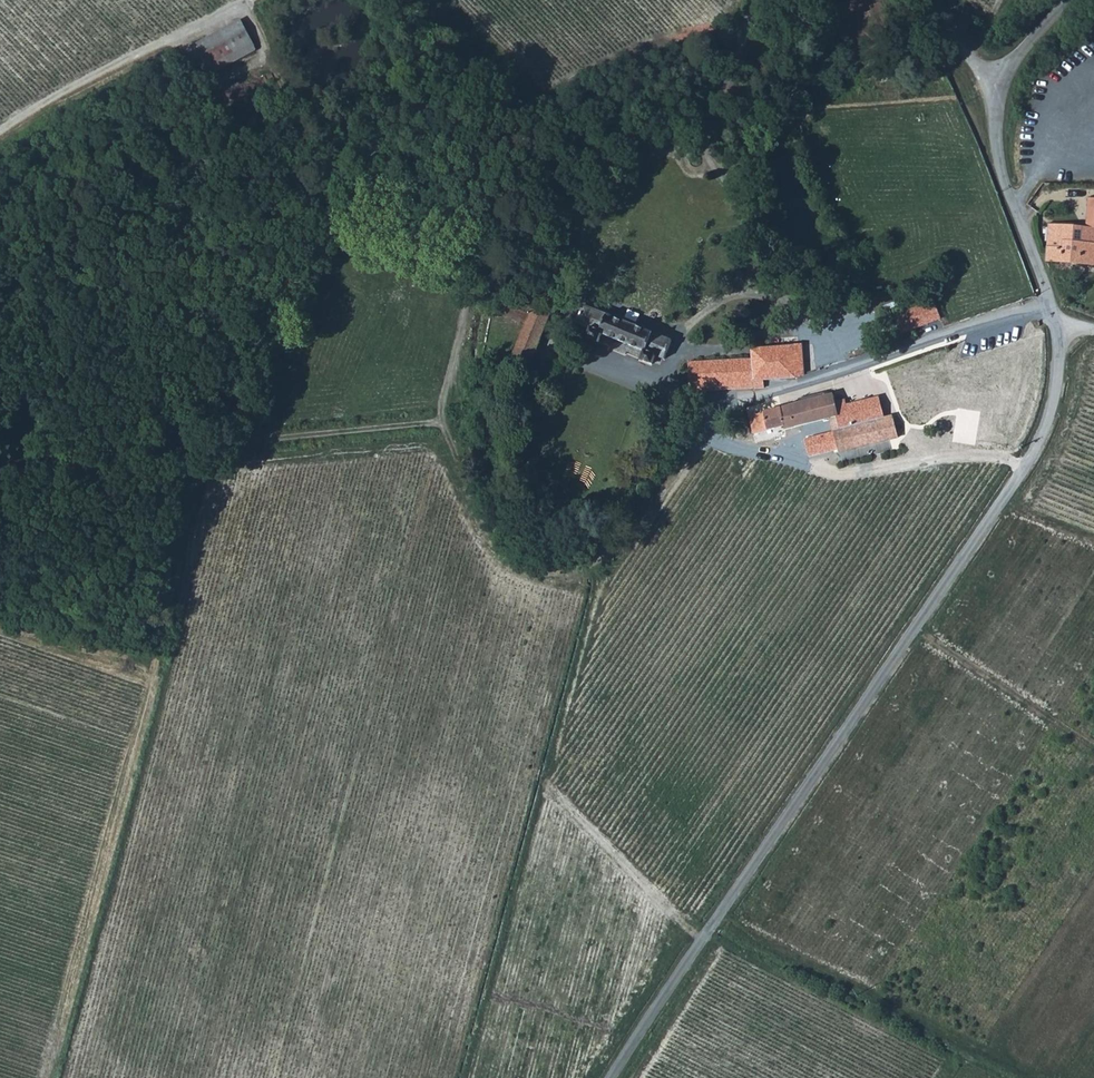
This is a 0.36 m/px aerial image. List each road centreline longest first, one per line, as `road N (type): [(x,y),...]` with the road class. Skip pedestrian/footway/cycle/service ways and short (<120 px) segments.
road 1 (unclassified): [(611,1077),(1026,466),(1055,397),(1052,305)]
road 2 (residential): [(1052,305),(843,375),(746,400),(690,399)]
road 3 (unclassified): [(1052,305),(1000,163),(996,130),(1008,73),(1070,0)]
road 4 (track): [(0,137),(254,0)]

